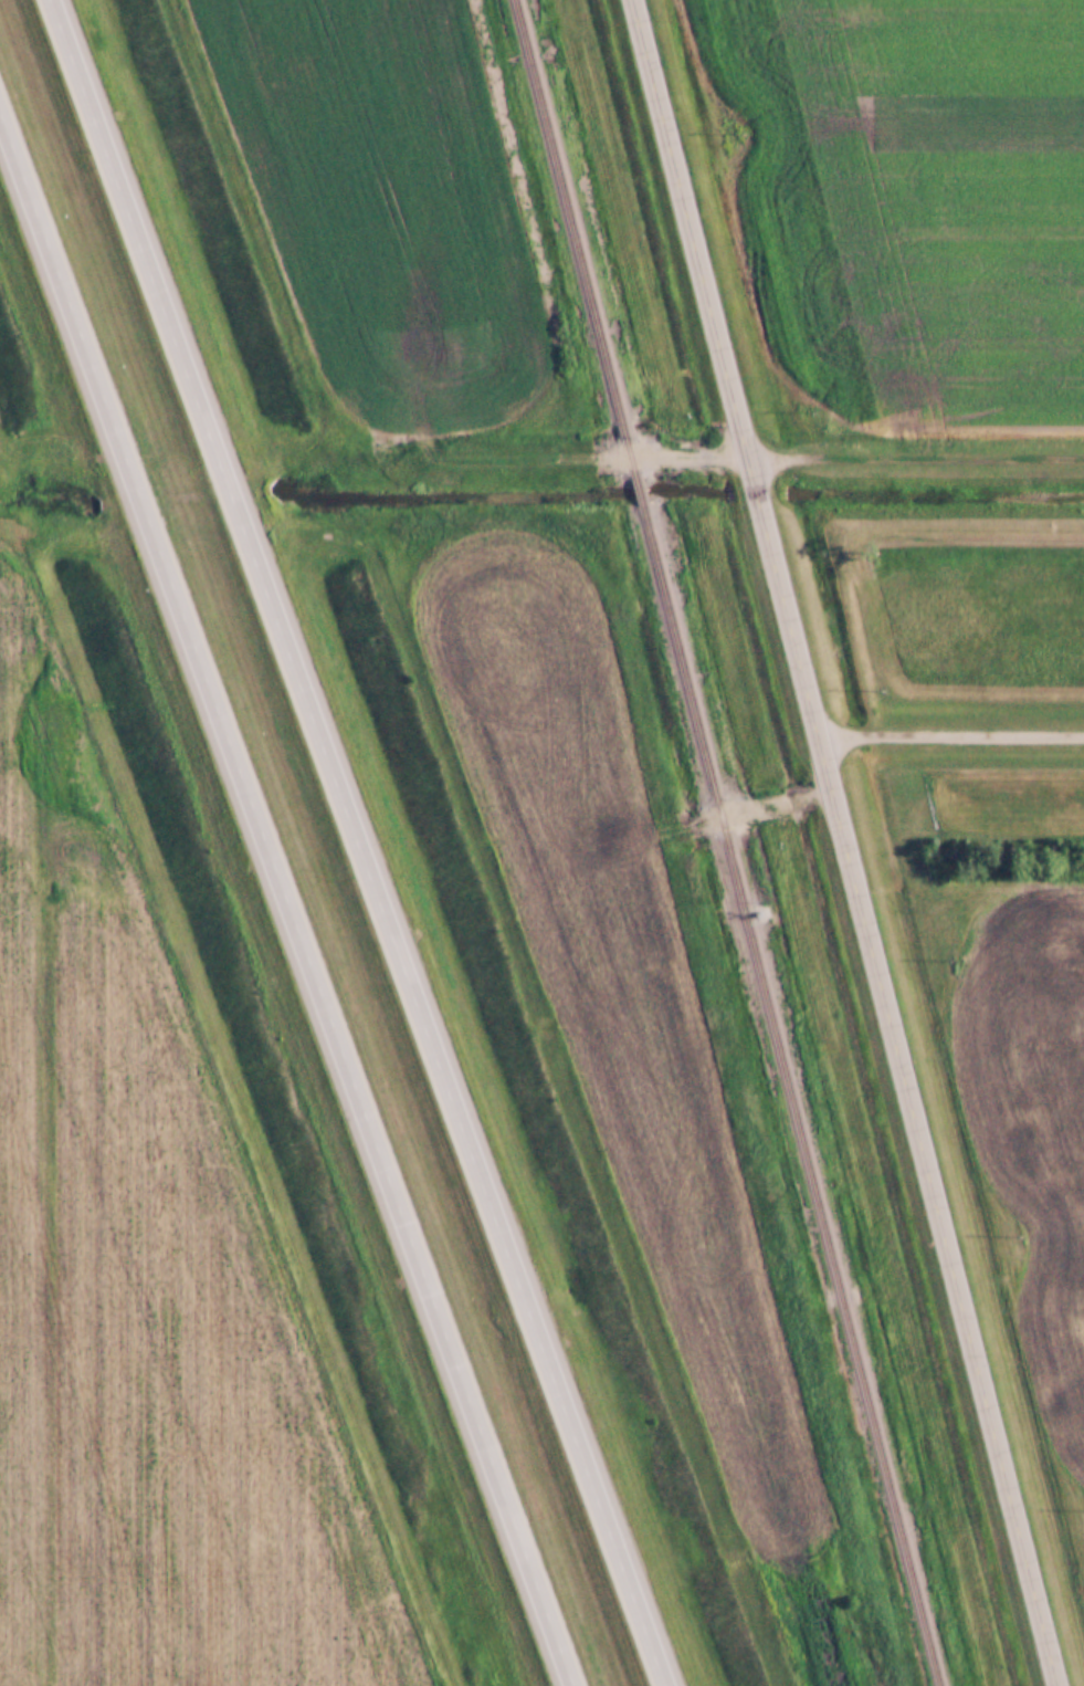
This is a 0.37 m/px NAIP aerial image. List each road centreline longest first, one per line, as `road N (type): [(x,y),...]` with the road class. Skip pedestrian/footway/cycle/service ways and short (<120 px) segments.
road 1 (motorway): [(672,1685),(435,1081),(54,0)]
road 2 (tertiary): [(1056,1685),(634,0)]
road 3 (motorway): [(0,116),(575,1685)]
road 4 (track): [(422,434),(438,457),(453,460),(747,455)]
road 5 (track): [(1083,440),(747,455)]
road 6 (track): [(827,788),(656,836),(578,839)]

